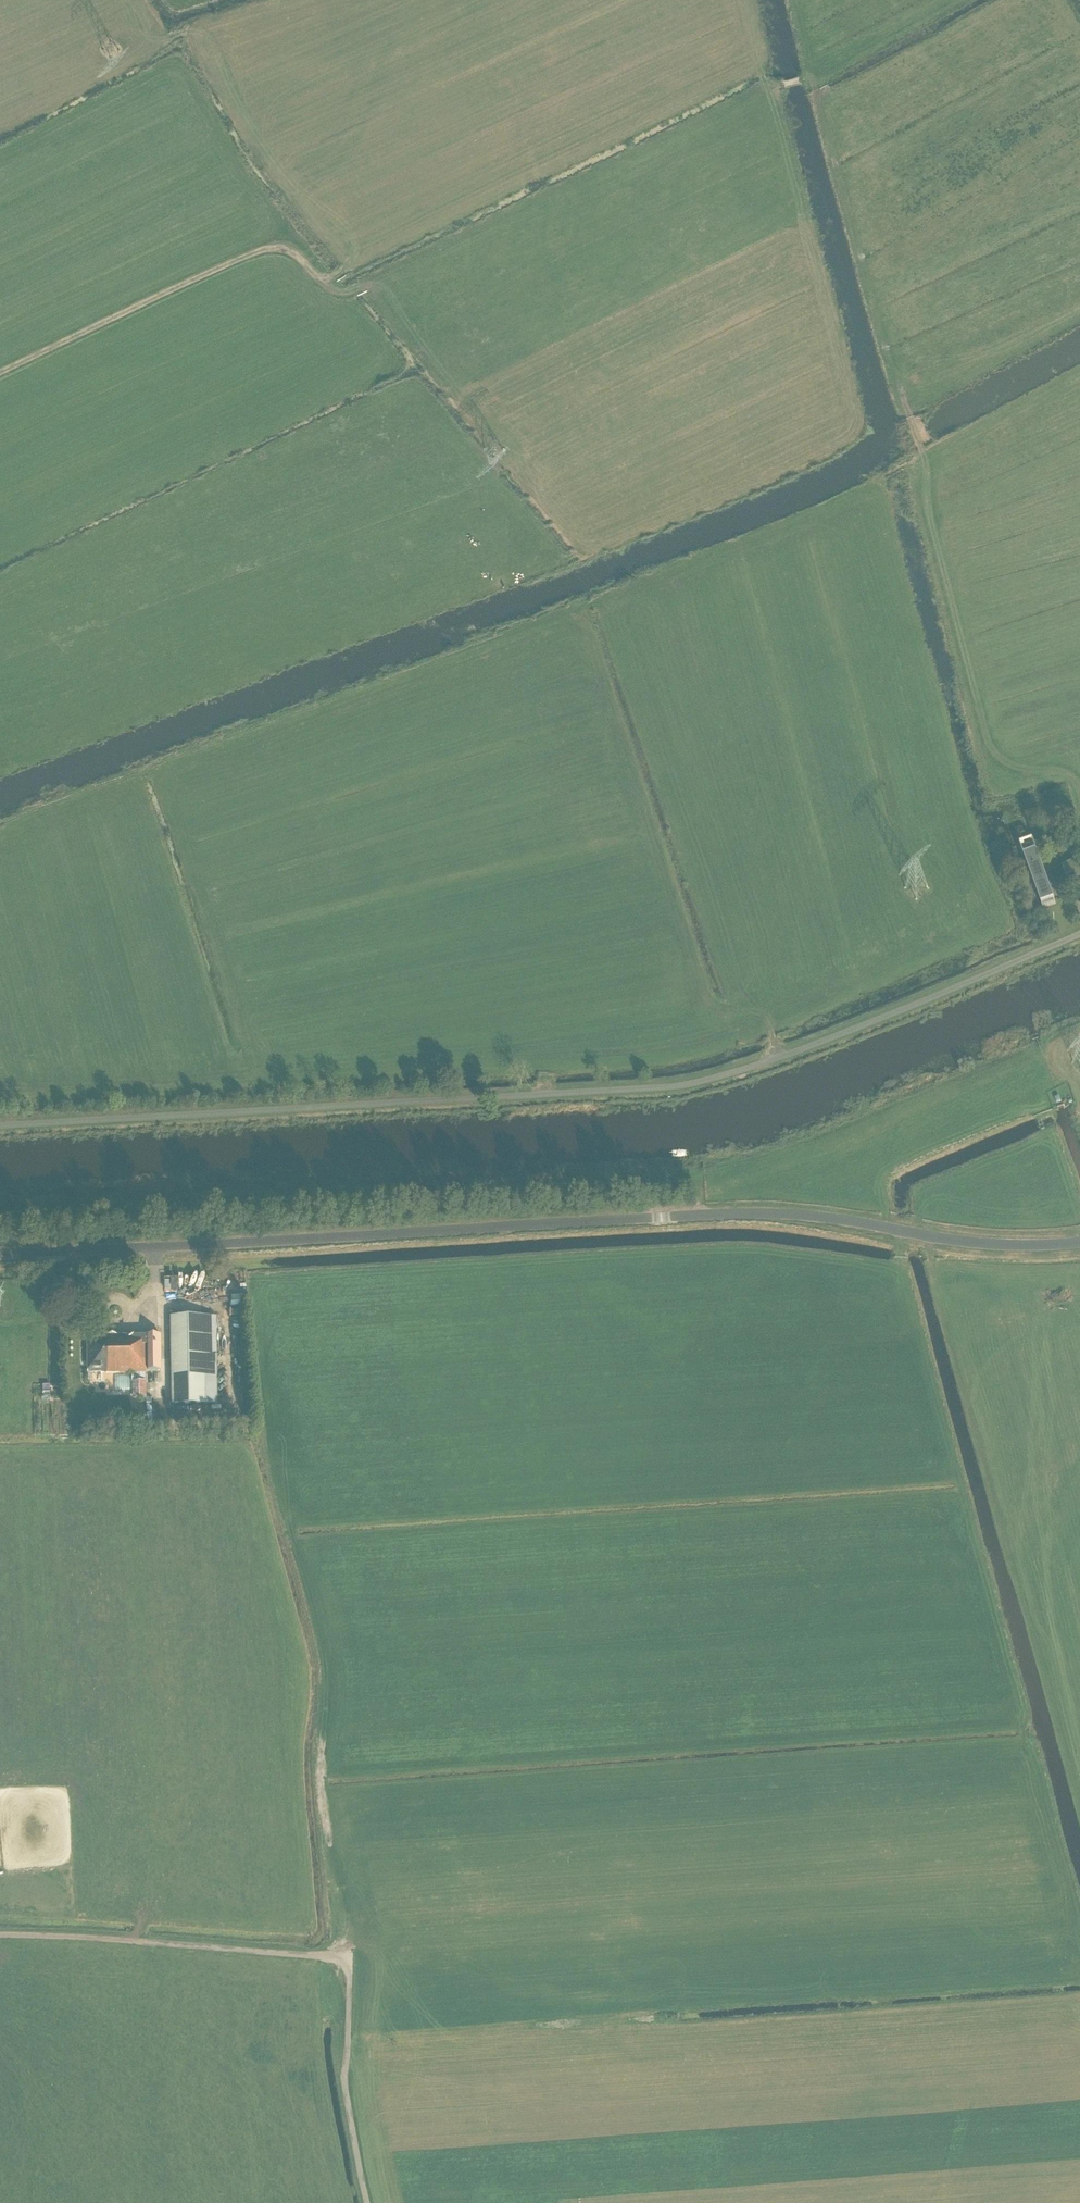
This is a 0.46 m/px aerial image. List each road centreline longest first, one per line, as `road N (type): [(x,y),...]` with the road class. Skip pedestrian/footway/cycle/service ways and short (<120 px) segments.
road 1 (unclassified): [(0,1127),(661,1092),(726,1080),(819,1046),(1079,934)]
road 2 (unclassified): [(0,1256),(751,1212),(939,1238),(1079,1244)]

